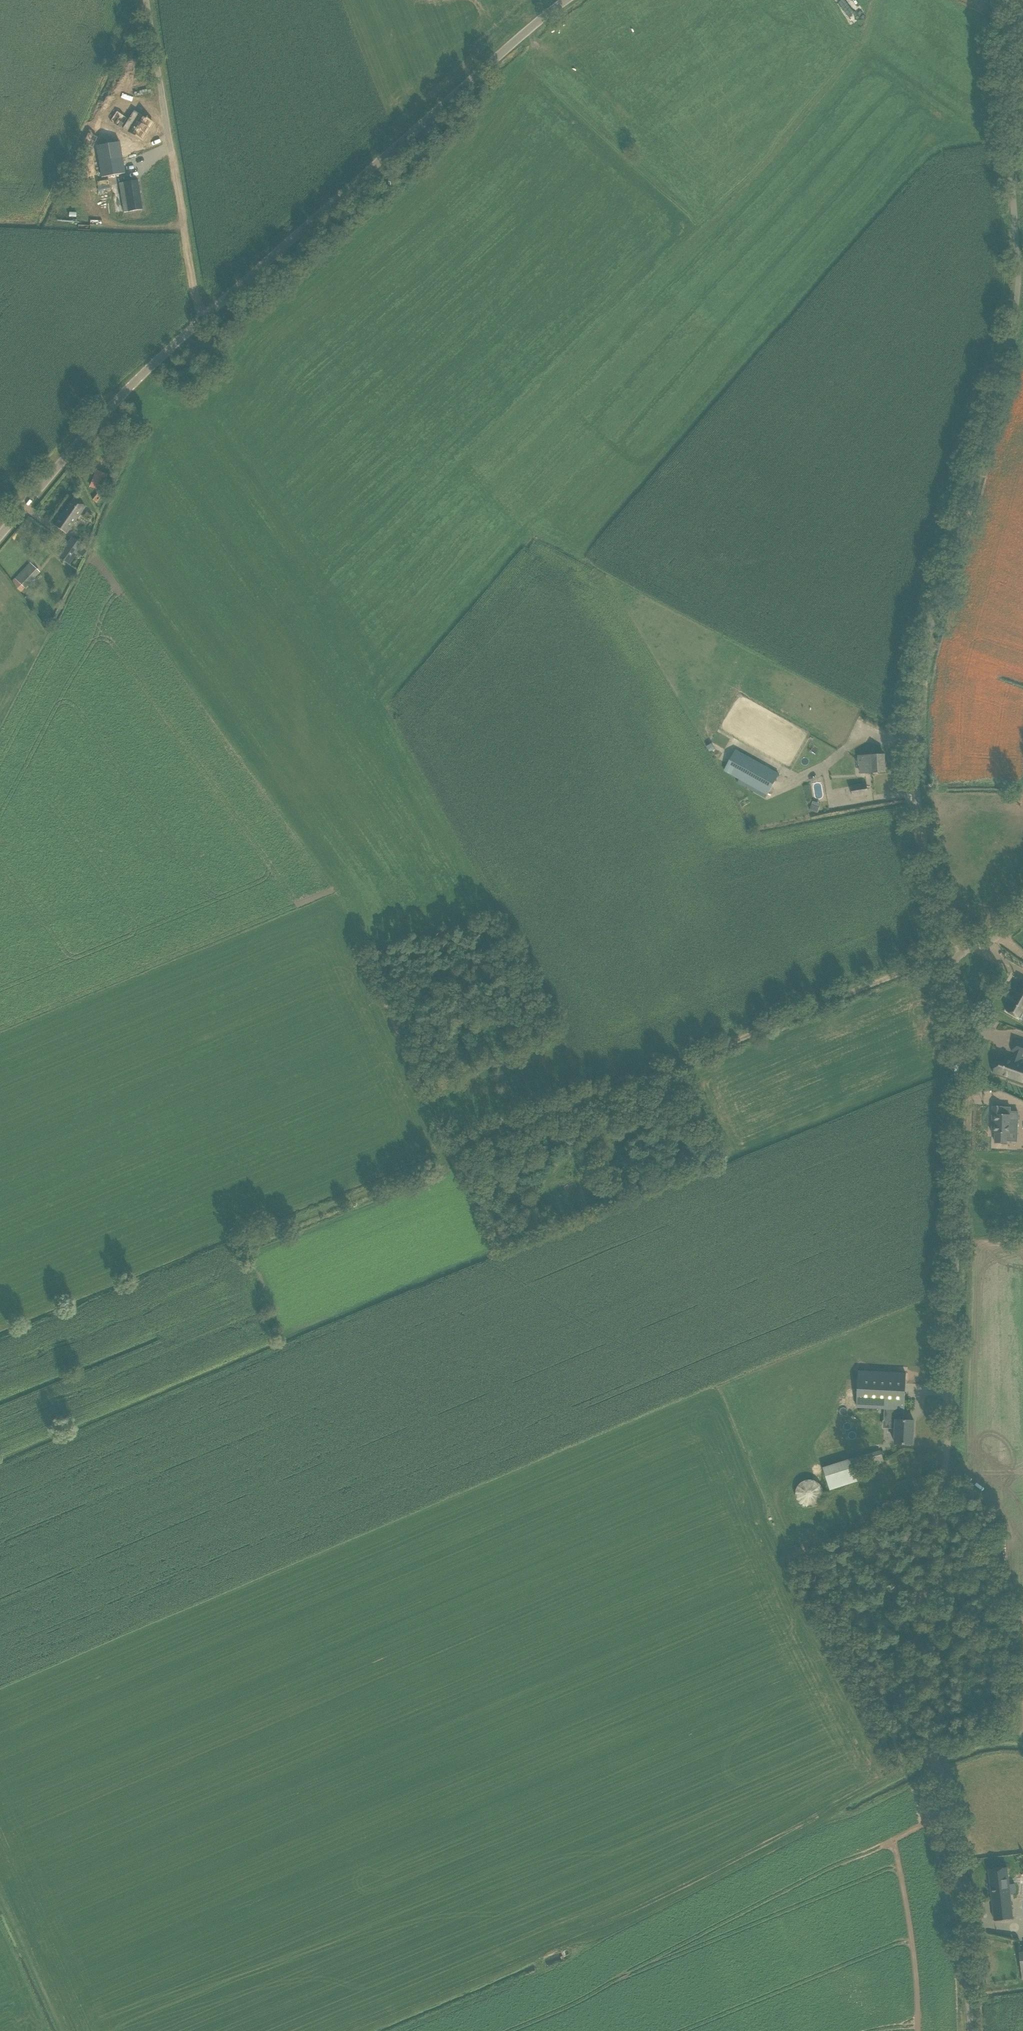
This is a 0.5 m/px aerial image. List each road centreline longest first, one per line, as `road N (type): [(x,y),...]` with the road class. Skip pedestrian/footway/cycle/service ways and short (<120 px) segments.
road 1 (unclassified): [(971,2030),(966,1929),(918,1651),(948,1443),(963,1096),(947,956)]
road 2 (unclassified): [(947,956),(918,795),(918,701),(1018,290),(999,0)]
road 3 (unclassified): [(0,535),(199,321),(567,0)]
road 4 (track): [(947,956),(253,1242)]
road 5 (track): [(172,155),(199,321)]
road 6 (unclassified): [(146,0),(172,155)]

